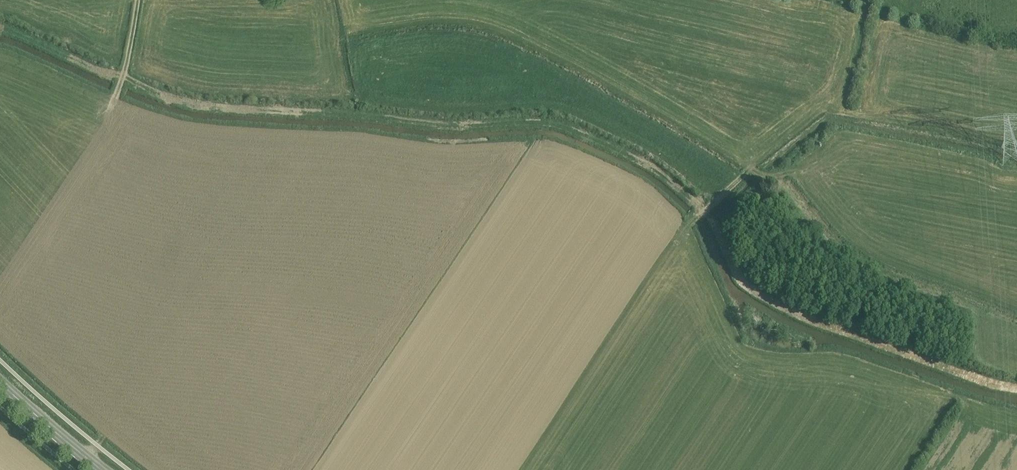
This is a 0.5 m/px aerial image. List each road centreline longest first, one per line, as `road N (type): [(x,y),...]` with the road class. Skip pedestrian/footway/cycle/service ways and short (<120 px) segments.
road 1 (primary): [(101,469),(0,382)]

